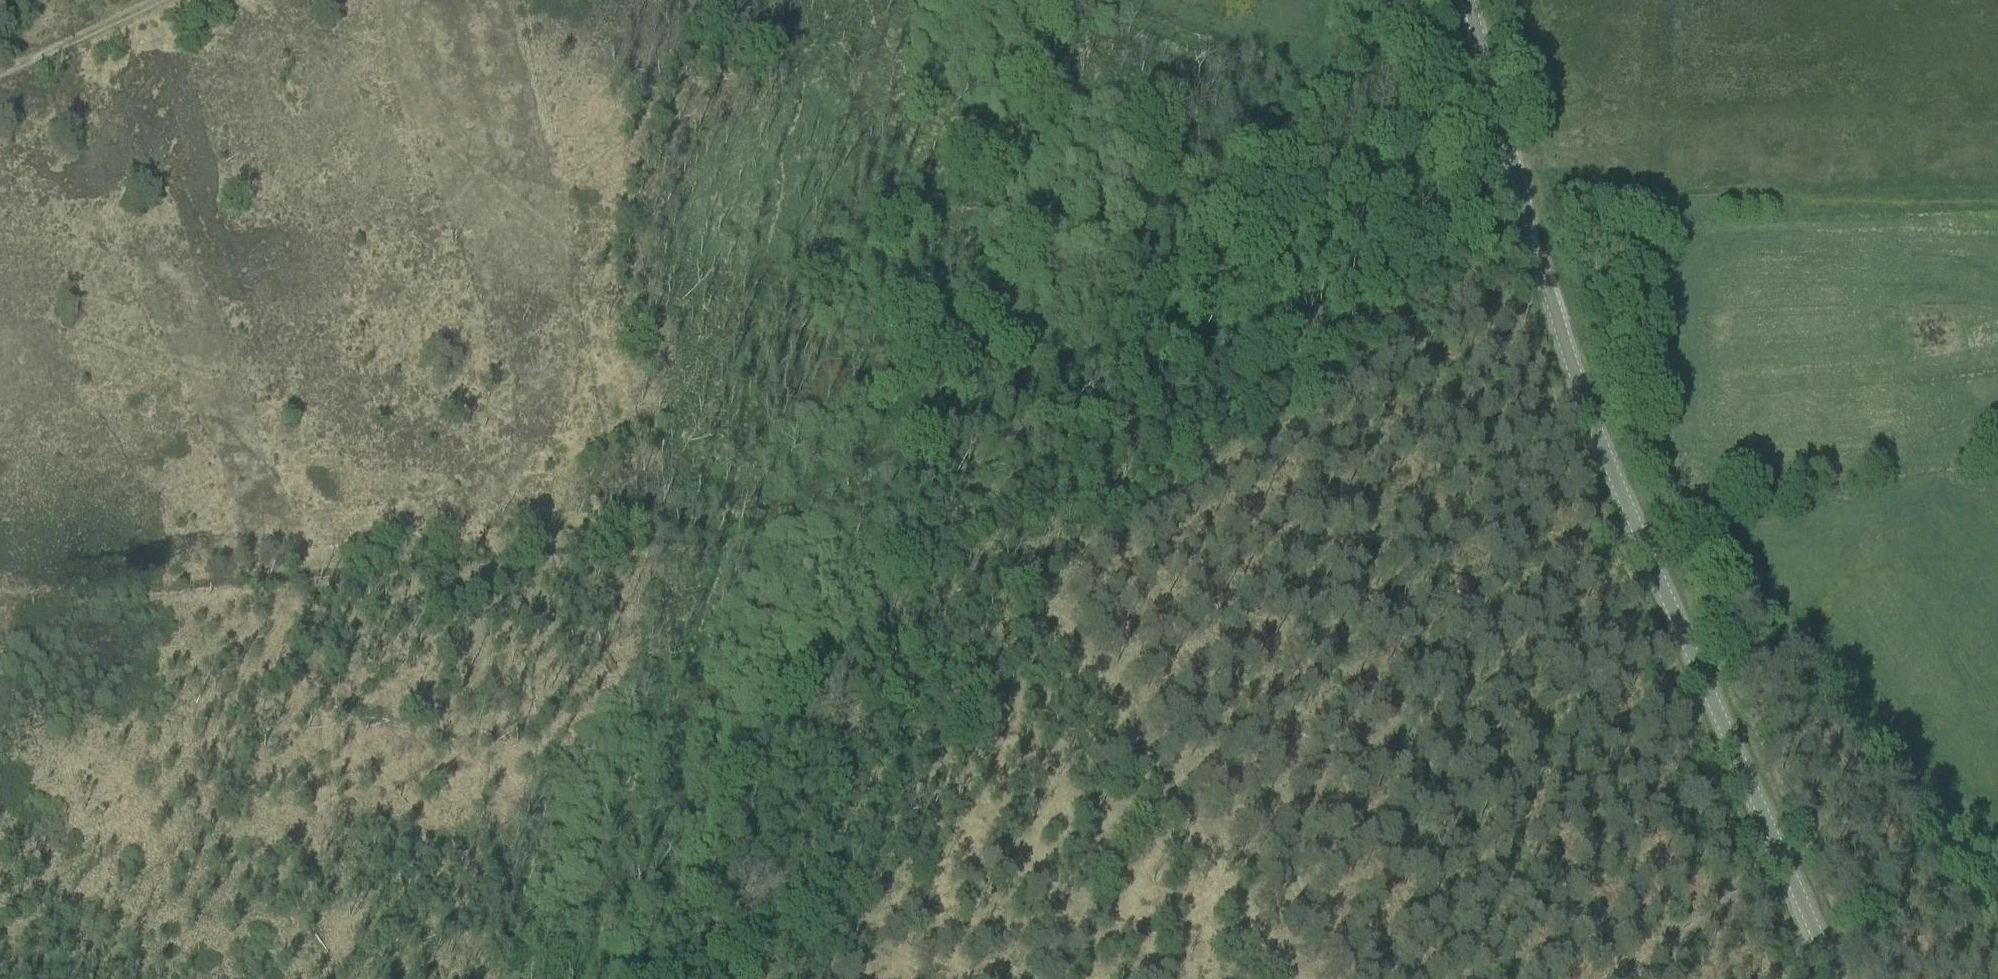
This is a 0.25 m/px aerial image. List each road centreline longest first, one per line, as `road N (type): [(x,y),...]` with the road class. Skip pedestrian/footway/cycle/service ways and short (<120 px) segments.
road 1 (tertiary): [(1832,978),(1575,379),(1467,0)]
road 2 (track): [(1222,848),(1625,557),(1620,492)]
road 3 (track): [(1954,885),(1820,952)]

